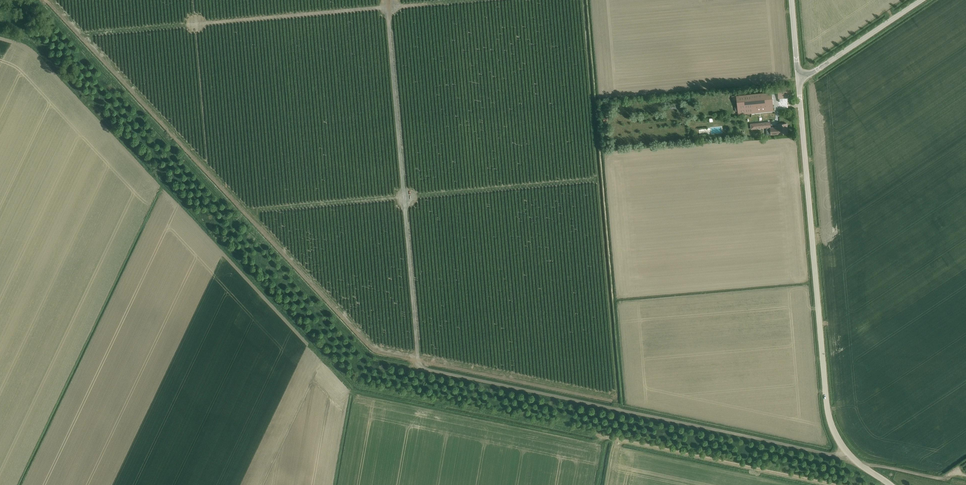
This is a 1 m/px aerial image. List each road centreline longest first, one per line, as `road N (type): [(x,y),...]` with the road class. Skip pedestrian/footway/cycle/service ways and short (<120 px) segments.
road 1 (track): [(837,484),(364,386),(321,346)]
road 2 (track): [(416,368),(366,353),(36,0)]
road 3 (track): [(843,447),(825,453),(416,368)]
road 4 (unclassified): [(890,484),(852,458),(828,414),(799,78)]
road 5 (track): [(388,20),(416,368)]
road 6 (unclassified): [(799,78),(922,0)]

